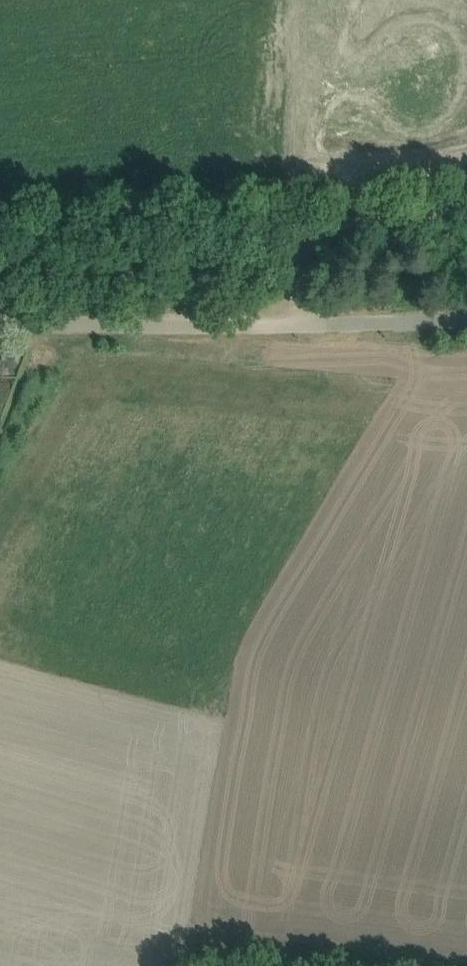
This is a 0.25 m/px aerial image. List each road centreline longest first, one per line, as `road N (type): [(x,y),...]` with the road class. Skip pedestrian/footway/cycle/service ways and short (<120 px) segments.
road 1 (unclassified): [(466,323),(0,322)]

